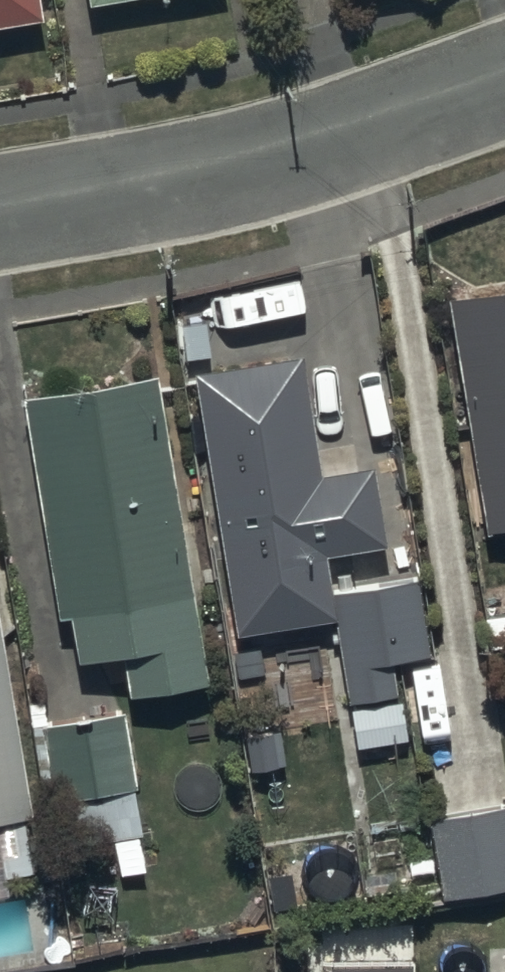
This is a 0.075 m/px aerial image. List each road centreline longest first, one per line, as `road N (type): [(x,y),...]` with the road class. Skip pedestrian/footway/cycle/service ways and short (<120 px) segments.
road 1 (residential): [(504,80),(320,142),(0,201)]

